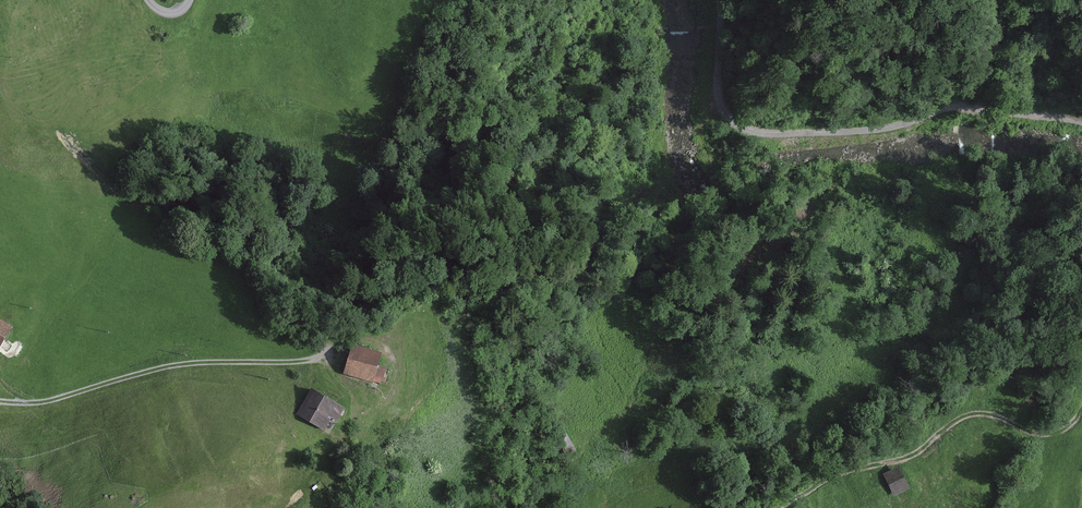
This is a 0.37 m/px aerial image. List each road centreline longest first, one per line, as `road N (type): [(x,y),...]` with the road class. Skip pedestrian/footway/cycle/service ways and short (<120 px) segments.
road 1 (track): [(1081,128),(959,105),(871,128),(791,135),(751,126),(727,113),(719,72),(723,0)]
road 2 (track): [(779,507),(824,480),(906,456),(965,416),(1005,419),(1040,433),(1060,432),(1081,411)]
road 3 (track): [(0,401),(48,401),(175,365),(327,360)]

